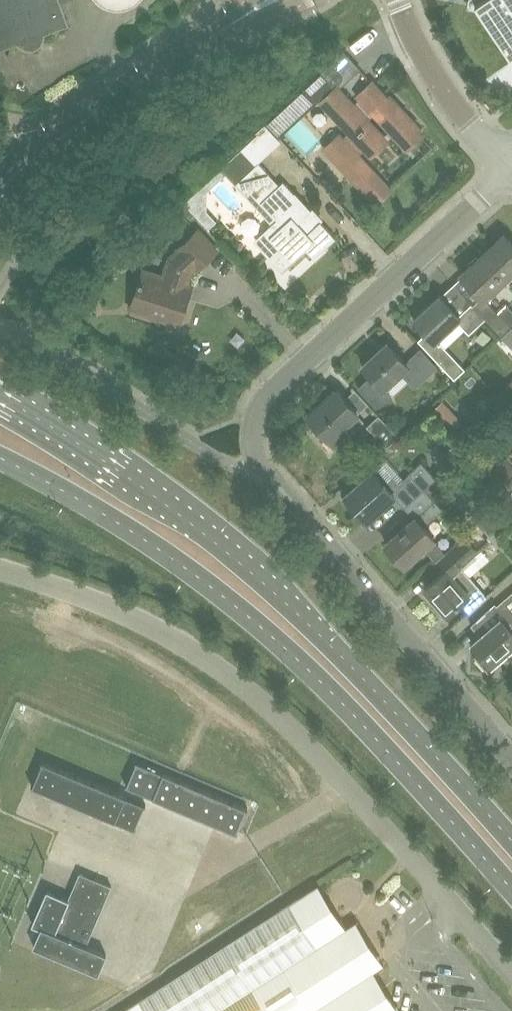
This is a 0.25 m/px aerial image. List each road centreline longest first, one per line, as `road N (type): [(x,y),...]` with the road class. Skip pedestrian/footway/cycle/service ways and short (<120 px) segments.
road 1 (residential): [(511,761),(260,469),(252,429),(275,388),(510,173)]
road 2 (primary): [(511,843),(306,621),(135,481),(0,396)]
road 3 (primary): [(0,459),(146,539),(221,594),(370,732),(511,889)]
road 4 (unclassified): [(0,571),(107,607),(189,648),(275,712),(511,973)]
road 5 (tertiary): [(44,154),(268,0)]
road 6 (residential): [(498,157),(432,70),(399,0)]

